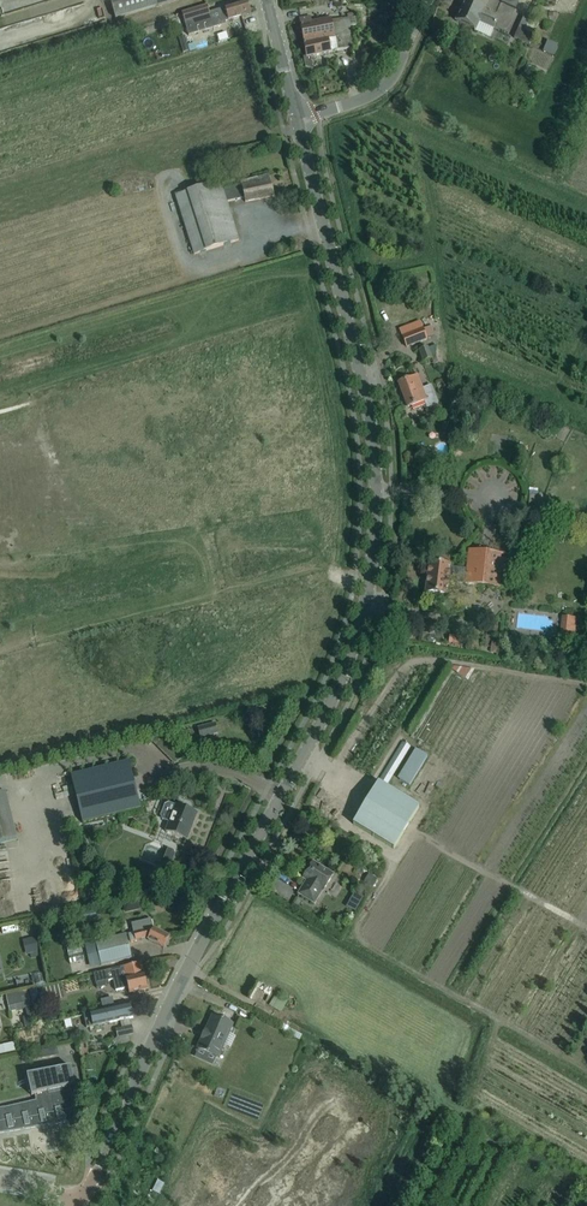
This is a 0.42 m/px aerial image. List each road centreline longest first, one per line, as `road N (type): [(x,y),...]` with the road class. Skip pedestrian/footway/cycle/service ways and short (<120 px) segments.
road 1 (tertiary): [(186,971),(343,678),(374,555),(376,475),(361,374),(298,119)]
road 2 (unclassified): [(443,1107),(186,971)]
road 3 (tertiary): [(82,1200),(186,971)]
road 4 (unclassified): [(298,119),(369,98),(398,74),(431,0)]
road 5 (tertiary): [(298,119),(267,0)]

